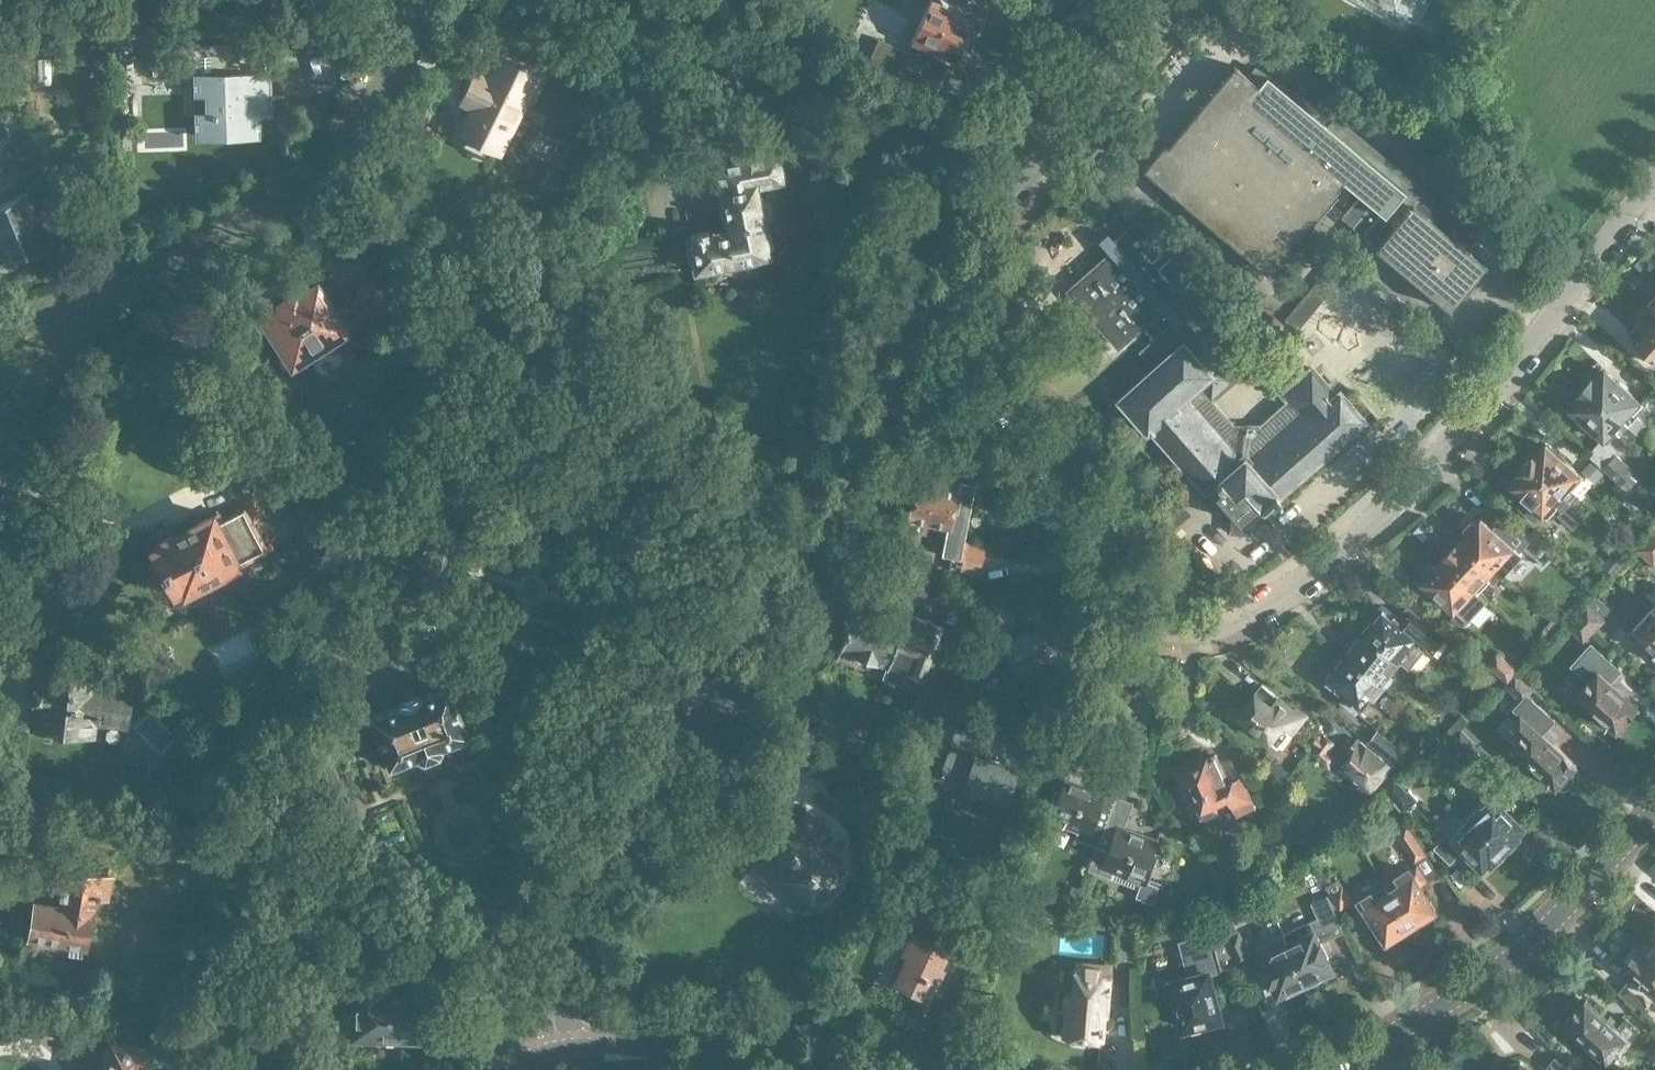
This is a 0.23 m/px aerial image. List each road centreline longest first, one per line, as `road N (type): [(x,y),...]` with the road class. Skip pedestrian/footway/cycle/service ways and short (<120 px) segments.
road 1 (unclassified): [(1654,183),(1587,265),(1516,373),(1386,515),(1250,625),(1196,637),(1141,620),(1113,583),(1067,479),(1004,390),(967,355)]
road 2 (secondary): [(550,1065),(545,982),(566,917),(742,659),(912,339)]
road 3 (unclassified): [(75,315),(175,273),(298,174),(355,92),(399,0)]
road 4 (secondary): [(934,295),(1166,0)]
road 5 (tertiary): [(1376,1042),(1505,961),(1654,812)]
road 6 (tertiary): [(839,1069),(749,1056),(550,1065)]
road 7 (unclassified): [(0,429),(75,315)]

